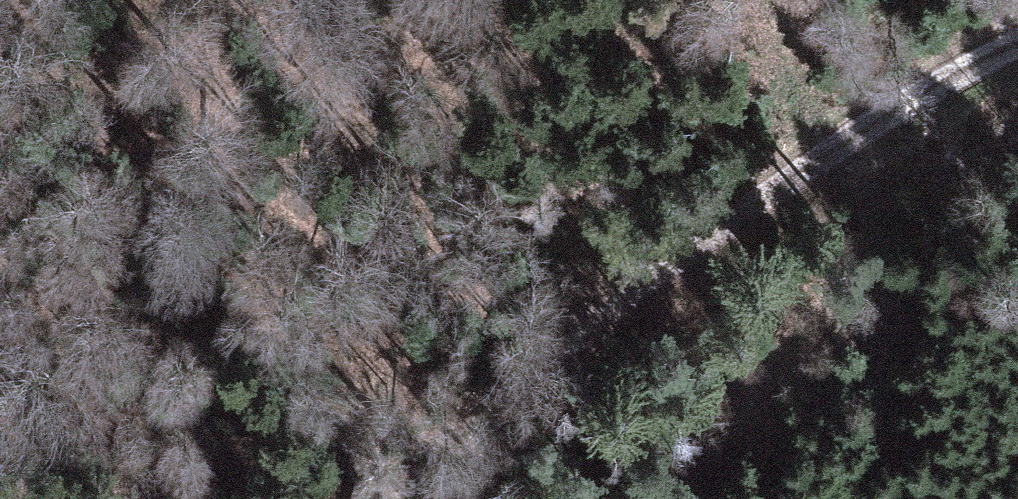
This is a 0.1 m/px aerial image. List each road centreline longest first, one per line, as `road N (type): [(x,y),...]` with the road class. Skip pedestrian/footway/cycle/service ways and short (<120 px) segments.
road 1 (track): [(1017,46),(886,105),(640,280),(482,408),(402,498)]
road 2 (track): [(640,280),(541,210),(475,145),(439,59),(425,0)]

